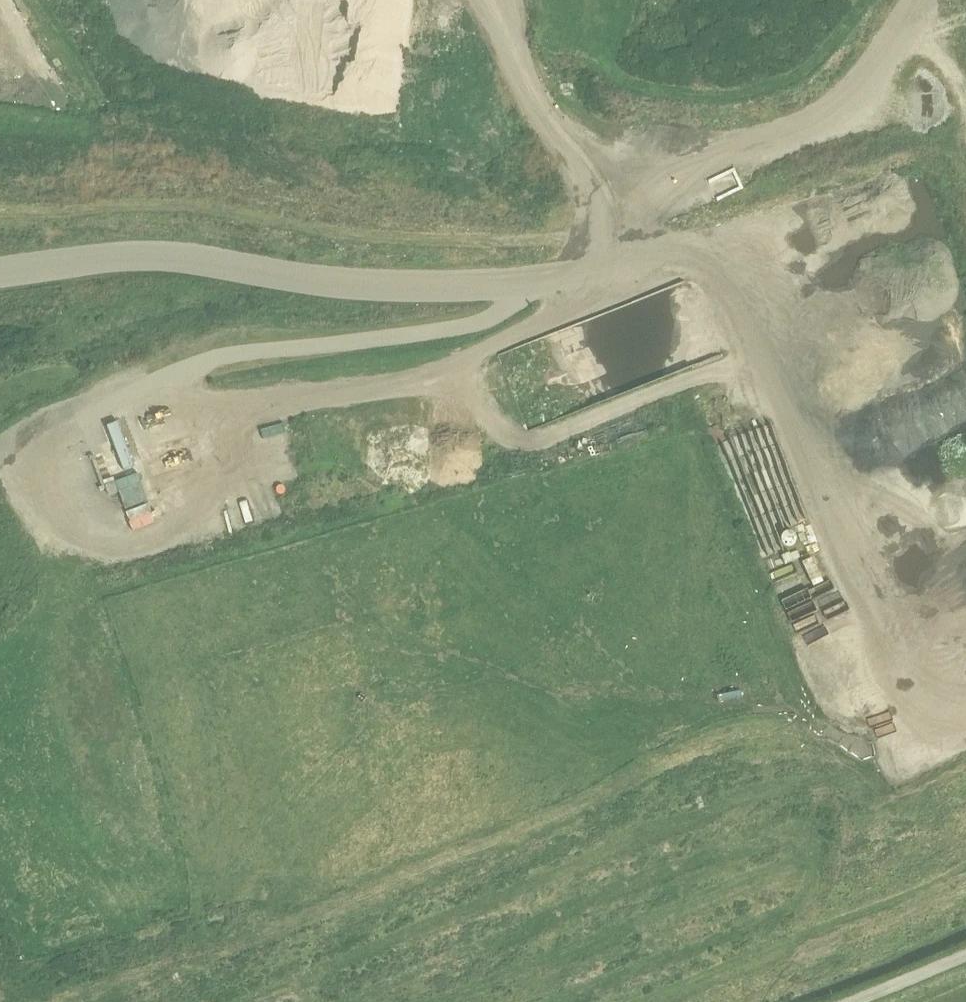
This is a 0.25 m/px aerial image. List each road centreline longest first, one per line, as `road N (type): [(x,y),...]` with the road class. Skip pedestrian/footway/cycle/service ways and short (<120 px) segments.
road 1 (track): [(594,270),(658,252),(737,271),(871,638),(908,669),(965,674)]
road 2 (track): [(594,270),(611,205),(844,112),(916,0)]
road 3 (track): [(491,0),(559,138),(611,205)]
road 4 (track): [(850,1001),(965,955)]

